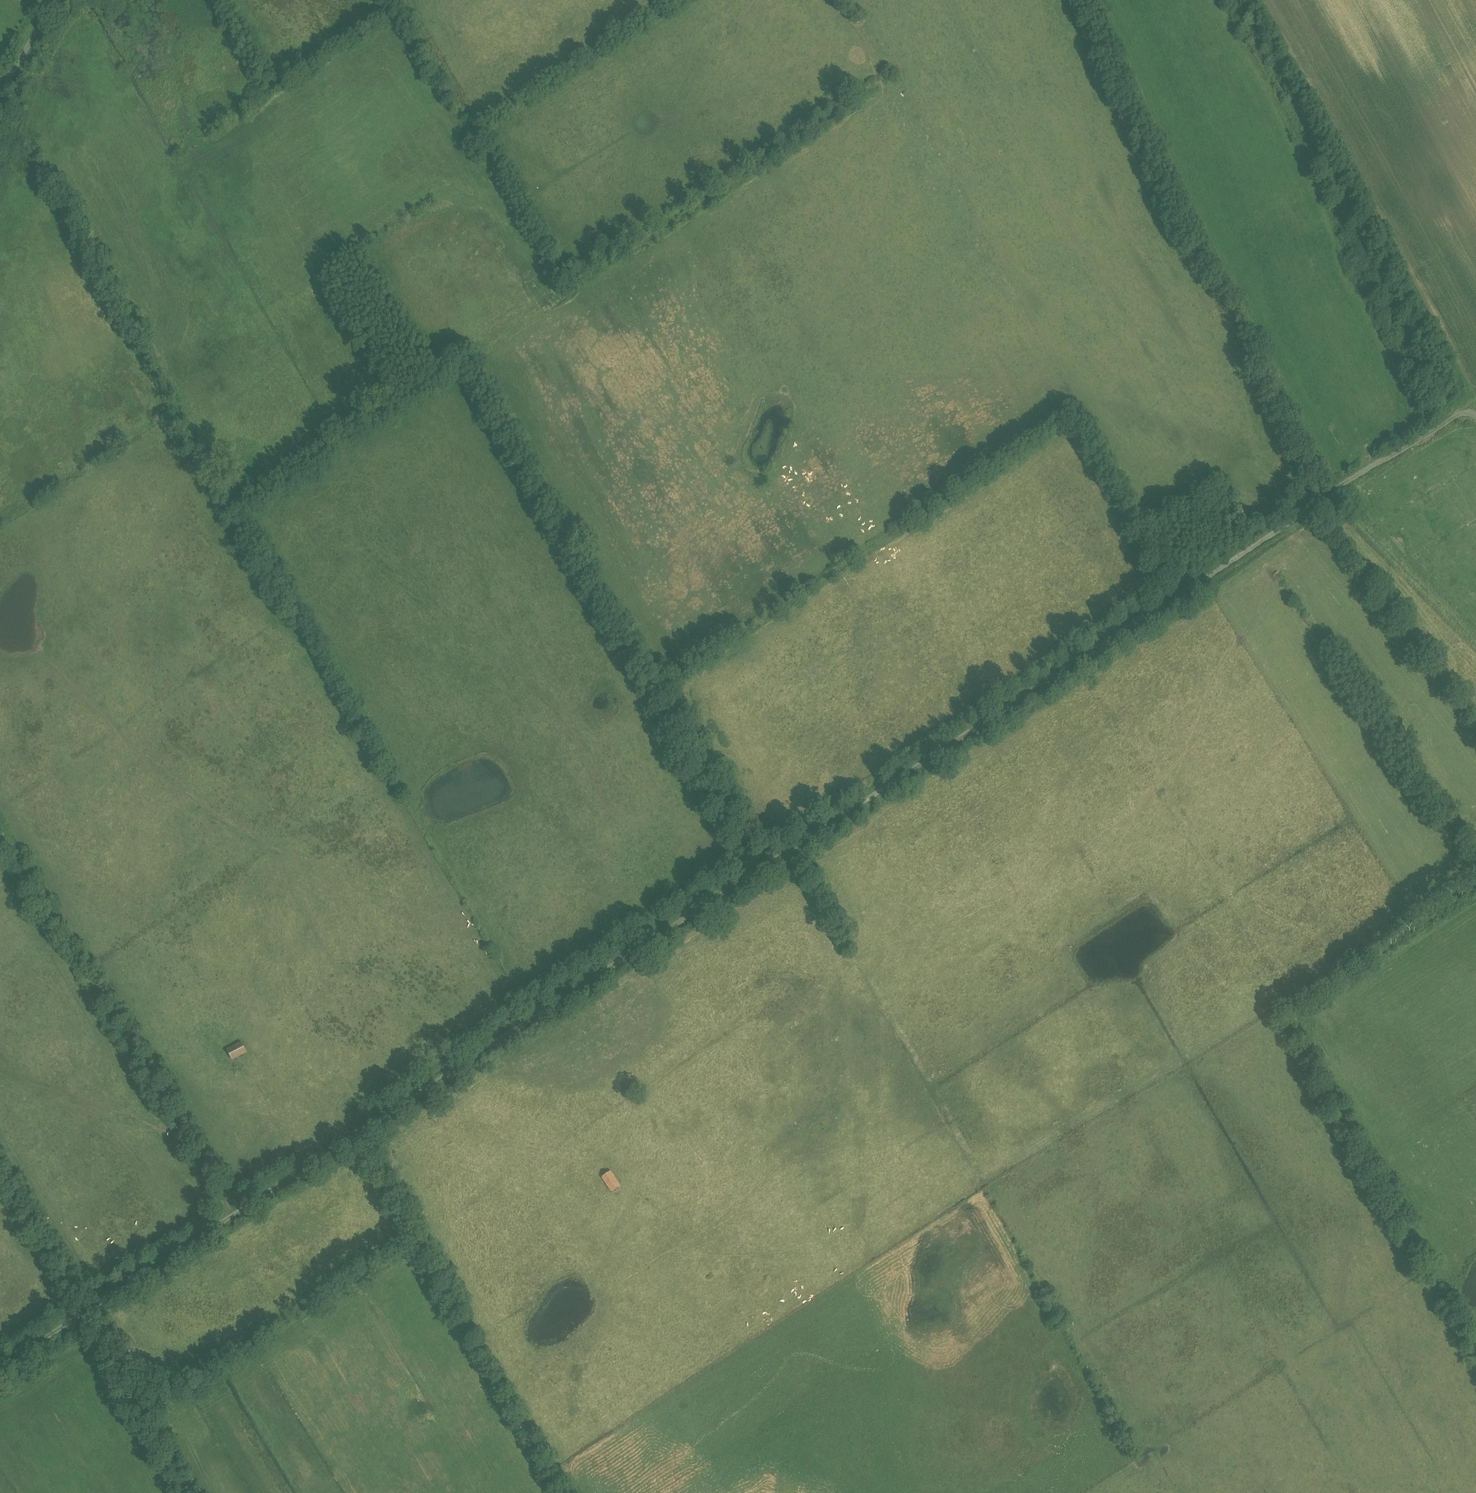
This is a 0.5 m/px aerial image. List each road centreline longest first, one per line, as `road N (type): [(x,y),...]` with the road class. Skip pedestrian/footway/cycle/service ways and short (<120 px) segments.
road 1 (residential): [(1379,462),(501,1050),(0,1370)]
road 2 (track): [(403,0),(485,134)]

